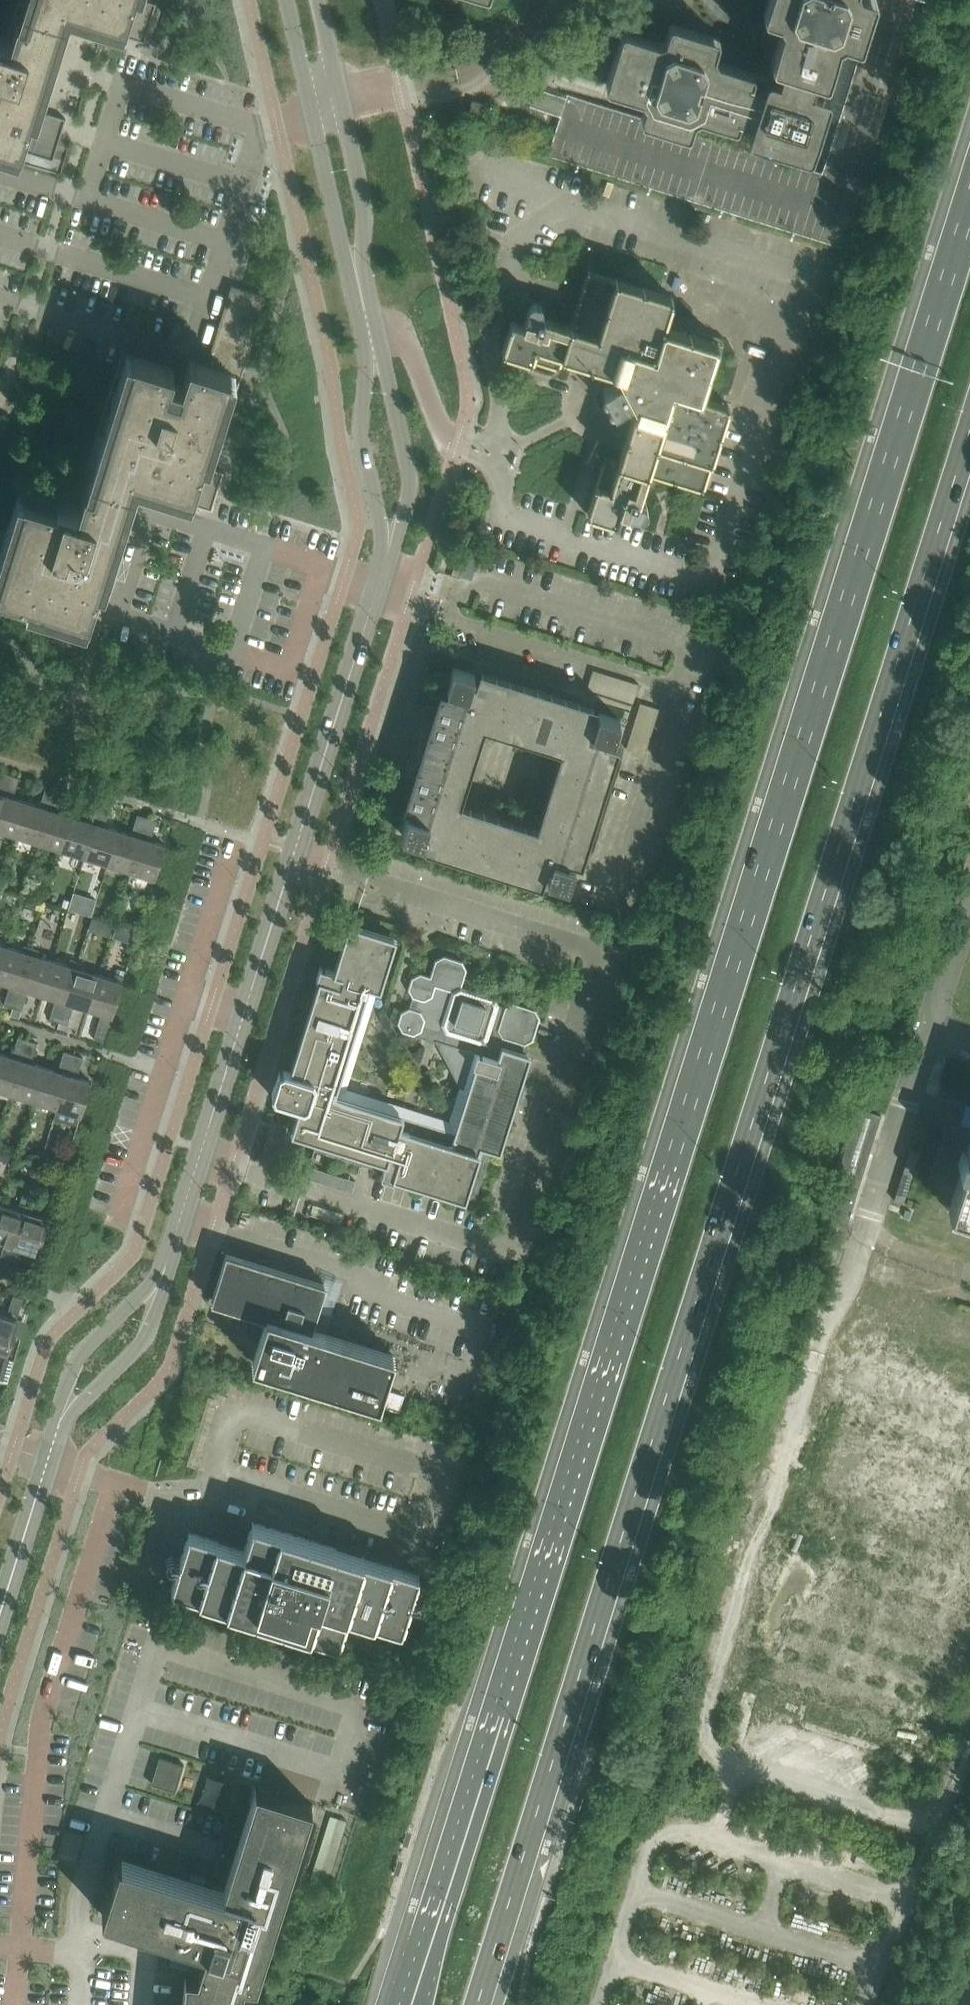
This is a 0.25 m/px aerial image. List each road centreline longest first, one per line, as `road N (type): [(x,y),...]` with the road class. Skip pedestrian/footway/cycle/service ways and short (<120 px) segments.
road 1 (primary): [(969,202),(412,2004)]
road 2 (primary): [(478,2004),(969,437)]
road 3 (tertiary): [(161,1275),(389,554)]
road 4 (tertiary): [(389,554),(412,489),(379,343)]
road 5 (tertiary): [(379,343),(359,432),(389,554)]
road 6 (tertiary): [(161,1275),(76,1358),(59,1429)]
road 7 (tertiary): [(59,1429),(144,1341),(161,1275)]
road 8 (tertiary): [(363,281),(365,211),(347,106)]
road 9 (tertiary): [(314,114),(345,245),(363,281)]
road 10 (tertiary): [(0,1618),(48,1458)]

